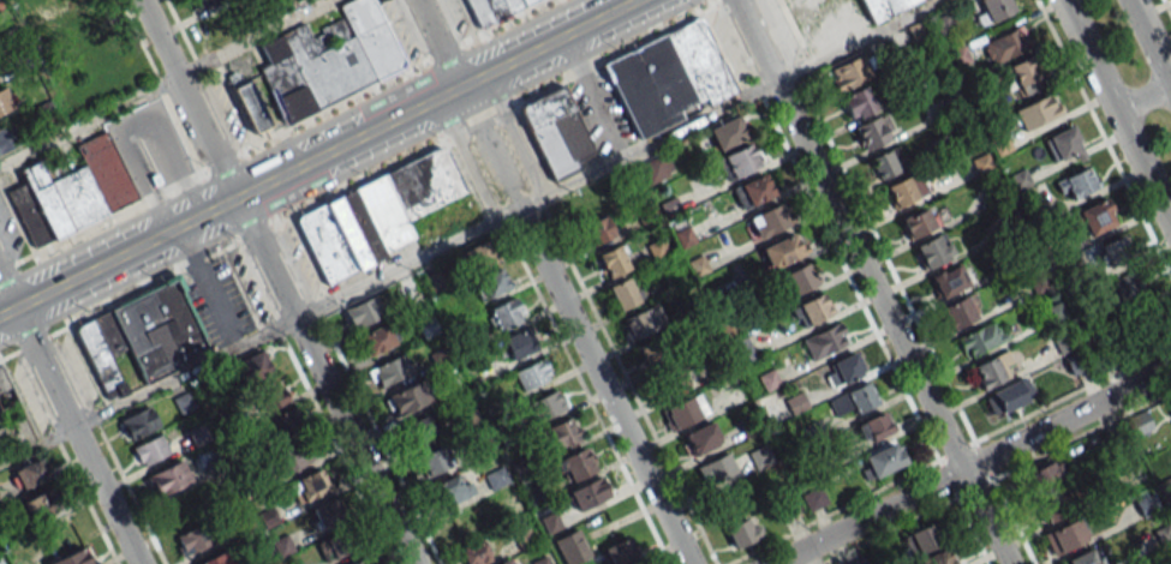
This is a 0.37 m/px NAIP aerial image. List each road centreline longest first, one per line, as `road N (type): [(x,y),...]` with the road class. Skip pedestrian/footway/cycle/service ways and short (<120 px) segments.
road 1 (secondary): [(636,0),(0,316)]
road 2 (residential): [(1007,563),(733,0)]
road 3 (residential): [(776,563),(1170,367)]
road 4 (residential): [(235,199),(413,563)]
road 5 (residential): [(690,563),(524,204)]
road 6 (residential): [(137,563),(13,310)]
road 7 (residential): [(235,199),(139,0)]
road 8 (tertiary): [(1062,0),(1117,112)]
road 9 (tertiary): [(1117,112),(1170,223)]

